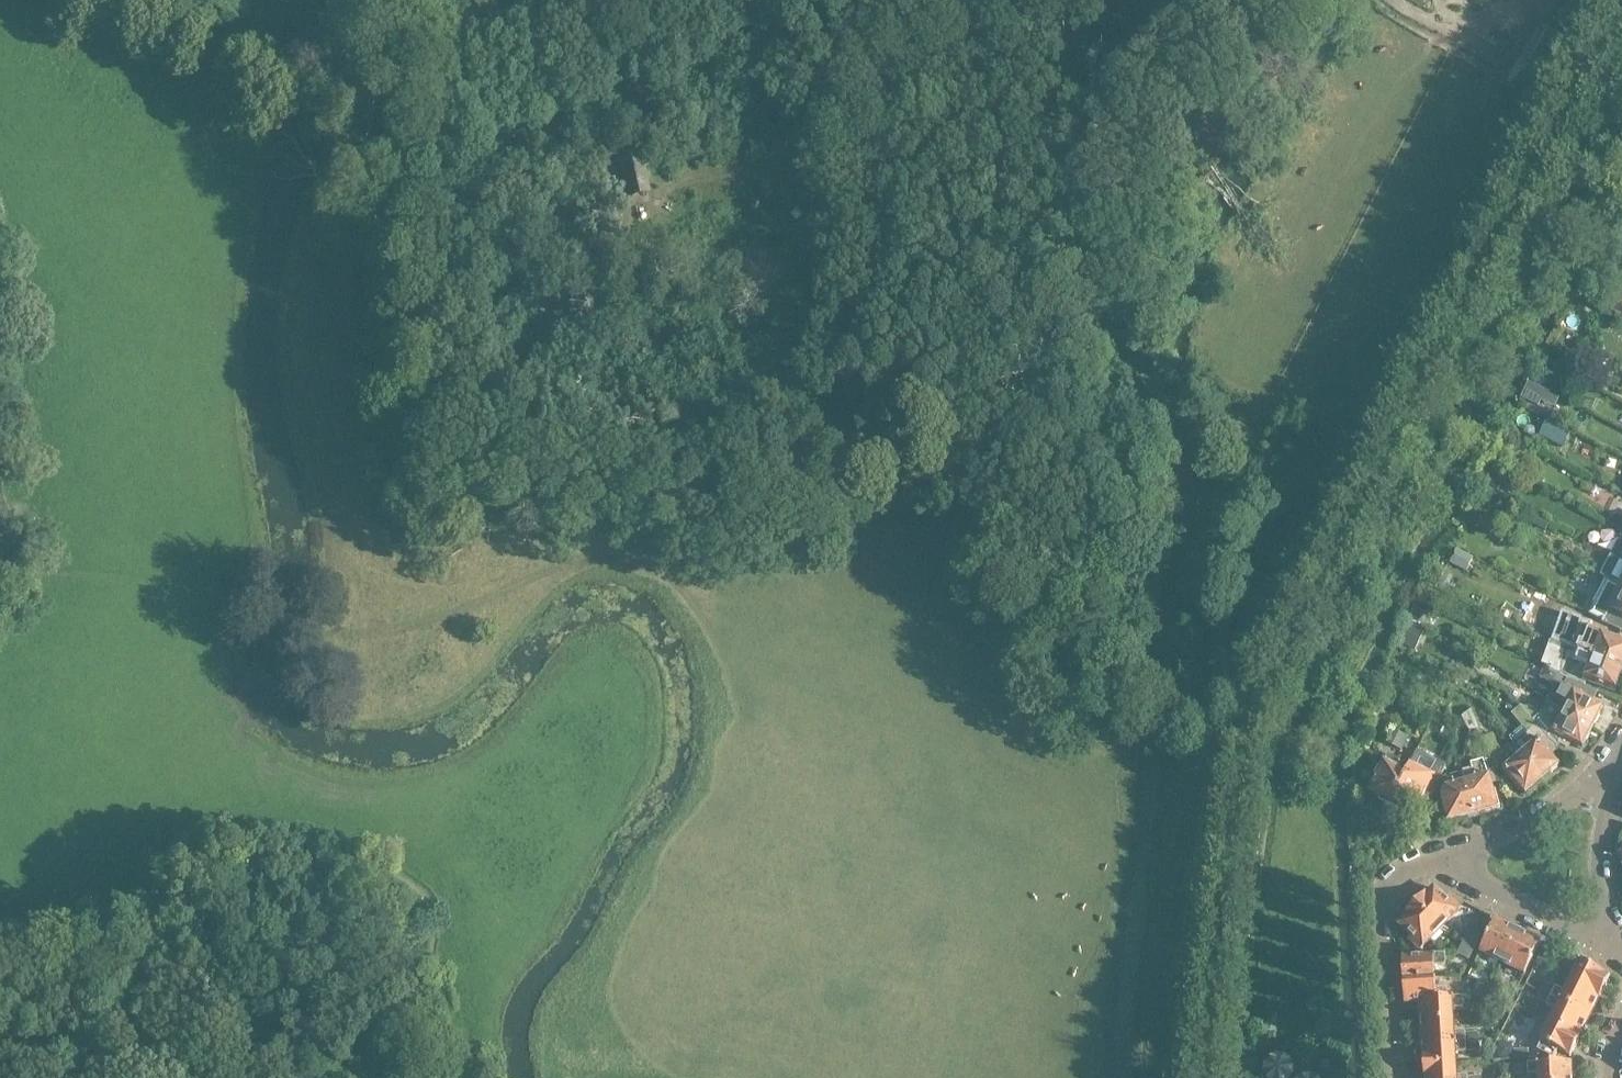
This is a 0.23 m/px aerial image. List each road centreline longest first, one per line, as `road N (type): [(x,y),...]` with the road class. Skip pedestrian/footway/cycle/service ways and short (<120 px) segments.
road 1 (tertiary): [(1203,1077),(1235,794),(1262,702),(1621,16)]
road 2 (residential): [(1388,1077),(1379,902),(1404,866),(1437,855)]
road 3 (residential): [(1619,946),(1437,855)]
road 4 (residential): [(1437,855),(1541,821),(1612,777)]
road 5 (residential): [(1619,946),(1600,862),(1612,777)]

